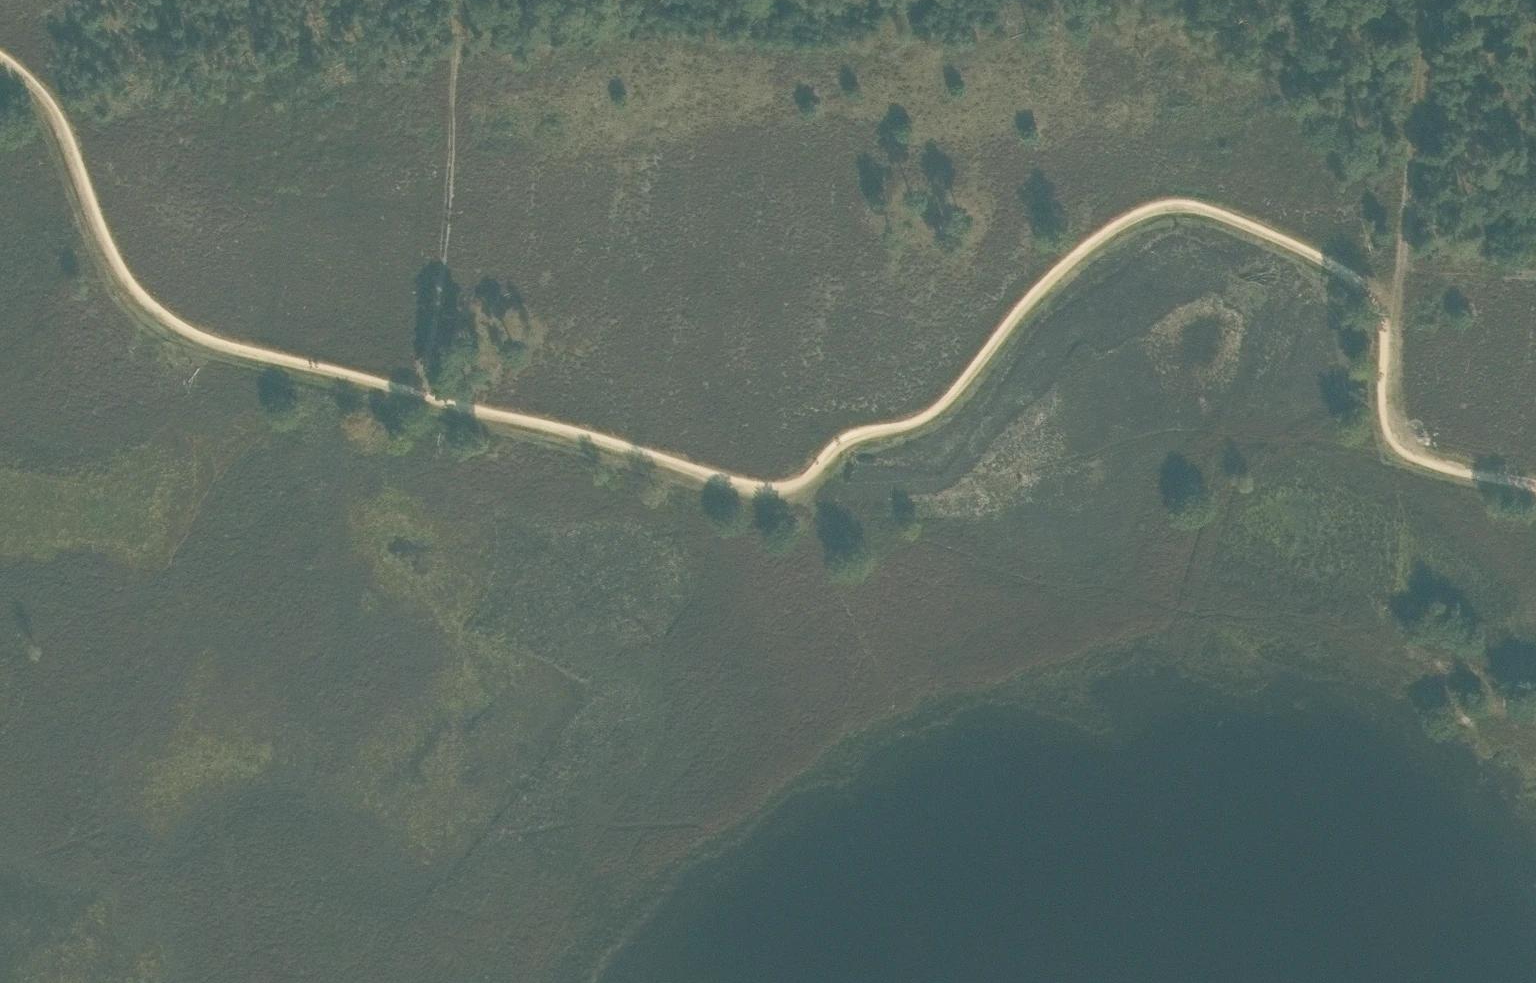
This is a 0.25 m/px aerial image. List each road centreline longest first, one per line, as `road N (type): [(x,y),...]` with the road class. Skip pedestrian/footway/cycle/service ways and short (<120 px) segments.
road 1 (track): [(1393,313),(1289,243),(1214,210),(1157,212),(1043,296),(918,428),(844,438),(813,481),(792,495),(424,400)]
road 2 (track): [(424,400),(197,345),(159,327),(118,286),(33,96),(0,69)]
road 3 (track): [(424,400),(449,0)]
road 4 (track): [(1433,0),(1393,313)]
road 5 (track): [(1393,313),(1386,409),(1403,450),(1535,485)]

